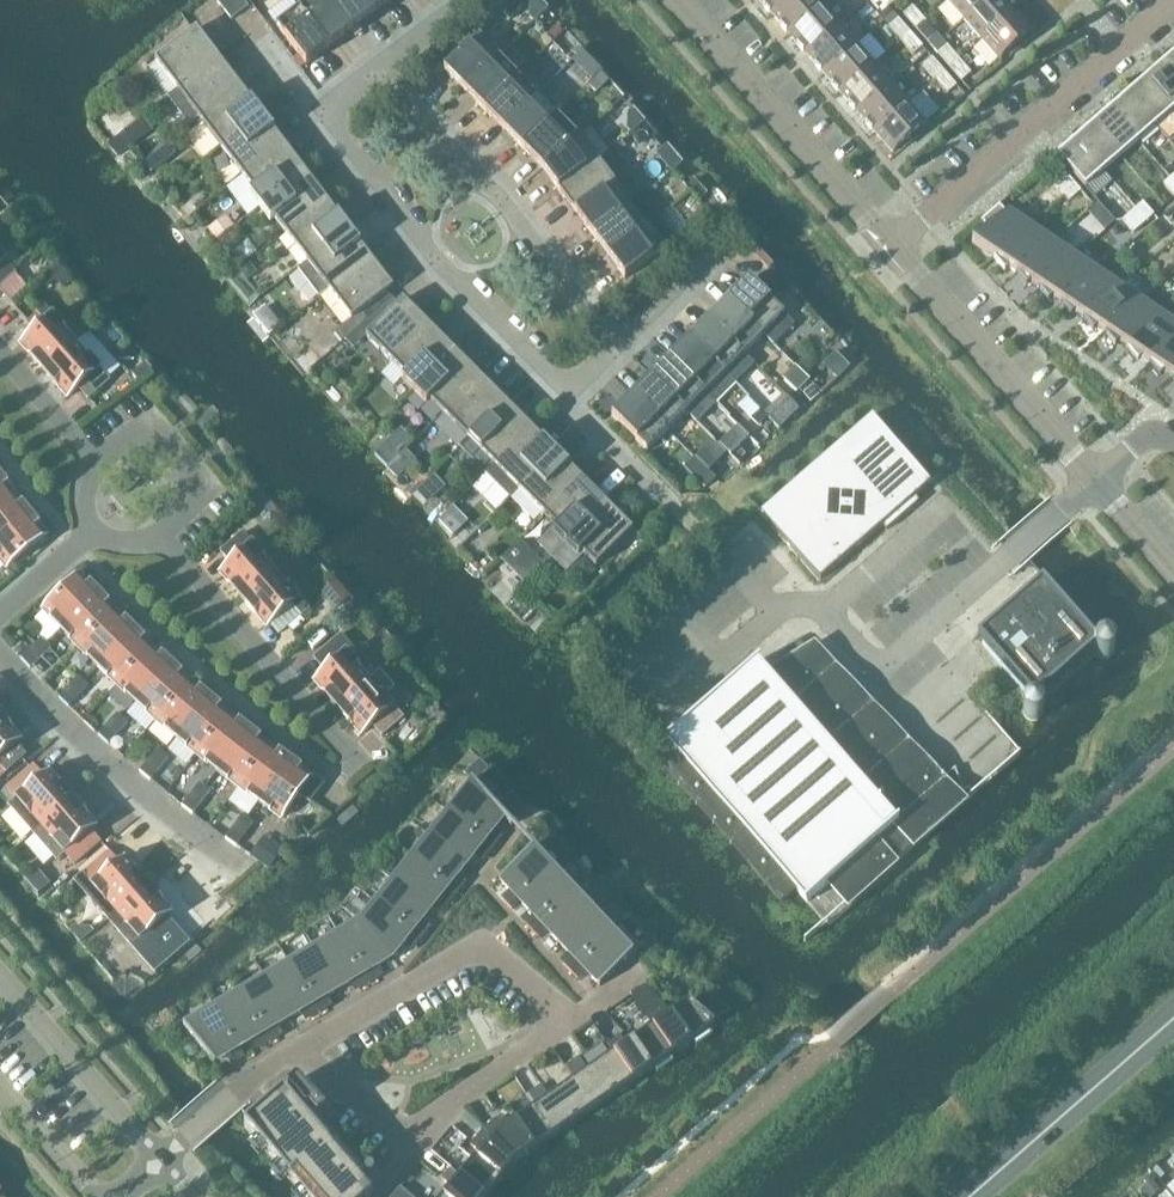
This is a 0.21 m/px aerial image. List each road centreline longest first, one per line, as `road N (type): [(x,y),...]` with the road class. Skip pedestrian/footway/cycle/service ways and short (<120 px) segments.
road 1 (residential): [(318,116),(510,348),(569,401),(628,346)]
road 2 (residential): [(628,346),(376,74)]
road 3 (residential): [(233,889),(0,659)]
road 4 (residential): [(896,246),(682,0)]
road 5 (residential): [(309,1052),(491,951),(572,1027)]
road 6 (residential): [(1096,476),(896,246)]
road 7 (residential): [(896,246),(1121,50)]
road 8 (residential): [(352,766),(158,543)]
road 9 (secondary): [(969,1196),(1167,1023)]
road 10 (residential): [(161,1157),(0,975)]
road 11 (residential): [(411,1142),(572,1027)]
road 12 (residential): [(88,457),(103,445),(140,439),(173,459),(183,476),(183,514),(158,543)]
road 13 (residential): [(161,1157),(233,1090),(309,1052)]
road 14 (residential): [(411,1142),(309,1052)]
road 15 (residential): [(88,457),(0,360)]
road 16 (residential): [(0,1098),(86,1196)]
road 17 (residential): [(376,74),(474,0)]
road 18 (residential): [(1173,571),(1096,476)]

